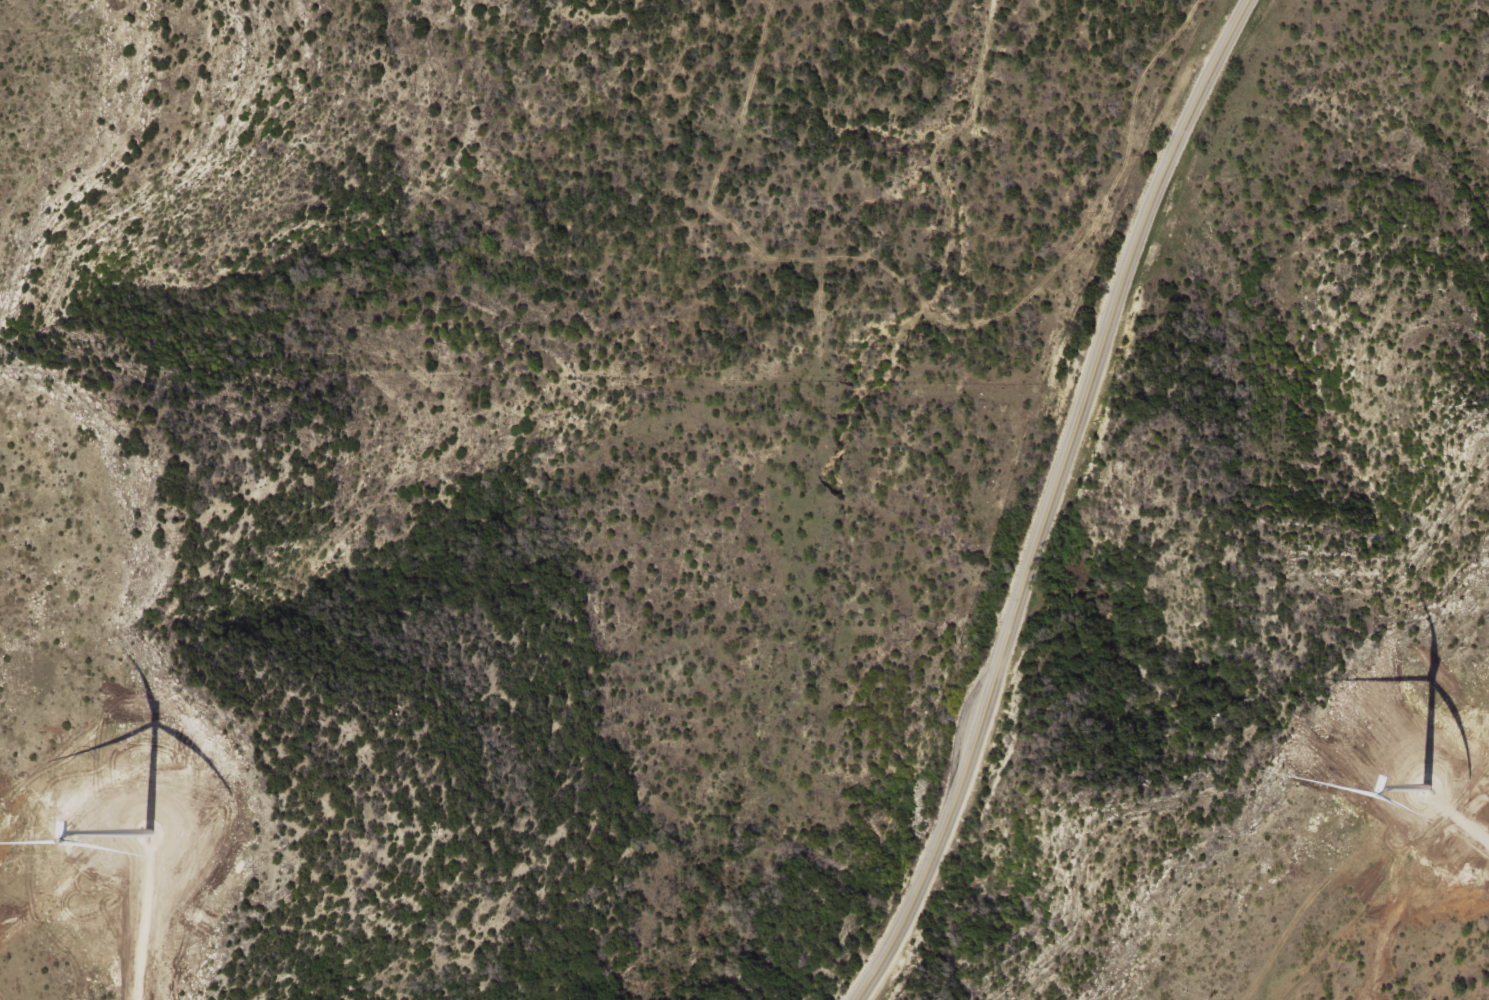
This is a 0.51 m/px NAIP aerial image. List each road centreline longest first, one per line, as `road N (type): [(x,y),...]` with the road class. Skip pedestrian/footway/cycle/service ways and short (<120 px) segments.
road 1 (tertiary): [(854,999),(942,837),(1166,170),(1249,0)]

